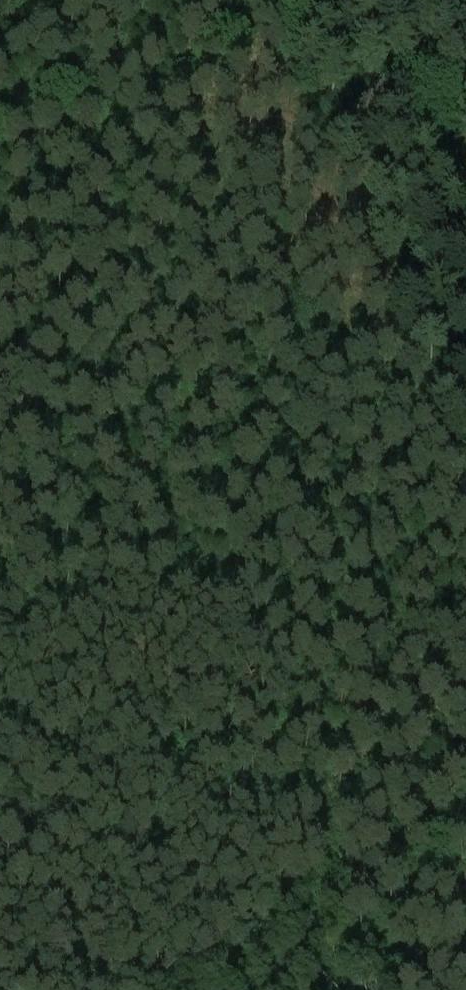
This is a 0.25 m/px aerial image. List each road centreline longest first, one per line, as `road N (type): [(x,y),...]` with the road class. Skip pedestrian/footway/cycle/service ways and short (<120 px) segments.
road 1 (track): [(0,139),(270,44),(284,28),(276,0)]

